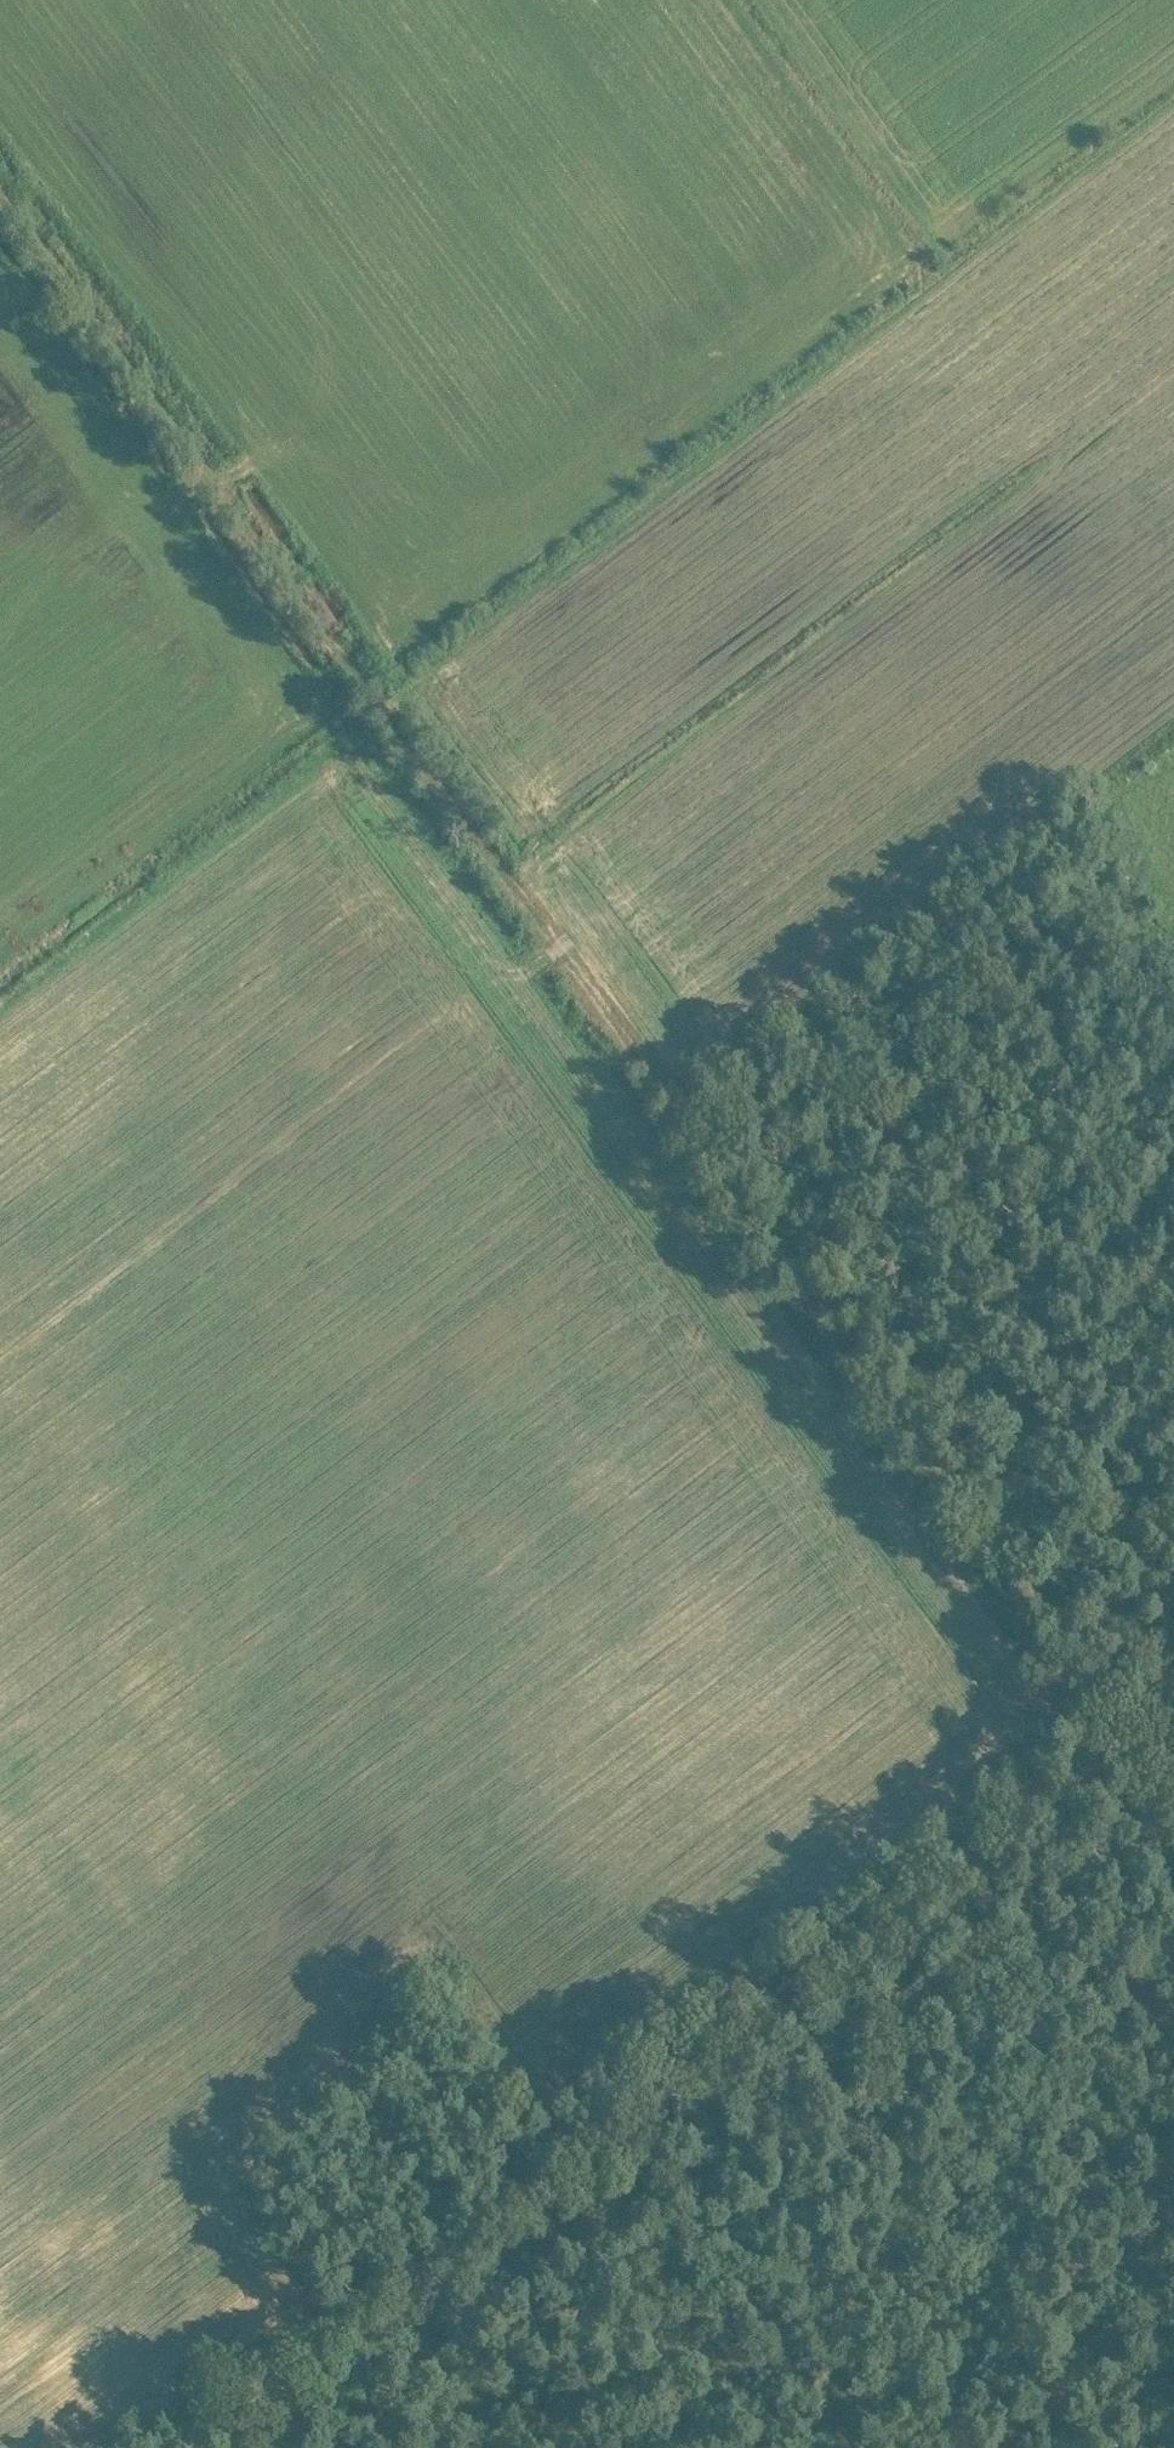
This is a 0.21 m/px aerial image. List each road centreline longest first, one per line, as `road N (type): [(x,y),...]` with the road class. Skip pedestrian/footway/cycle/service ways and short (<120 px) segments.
road 1 (track): [(1132,1737),(0,192)]
road 2 (track): [(185,2447),(1173,1690)]

